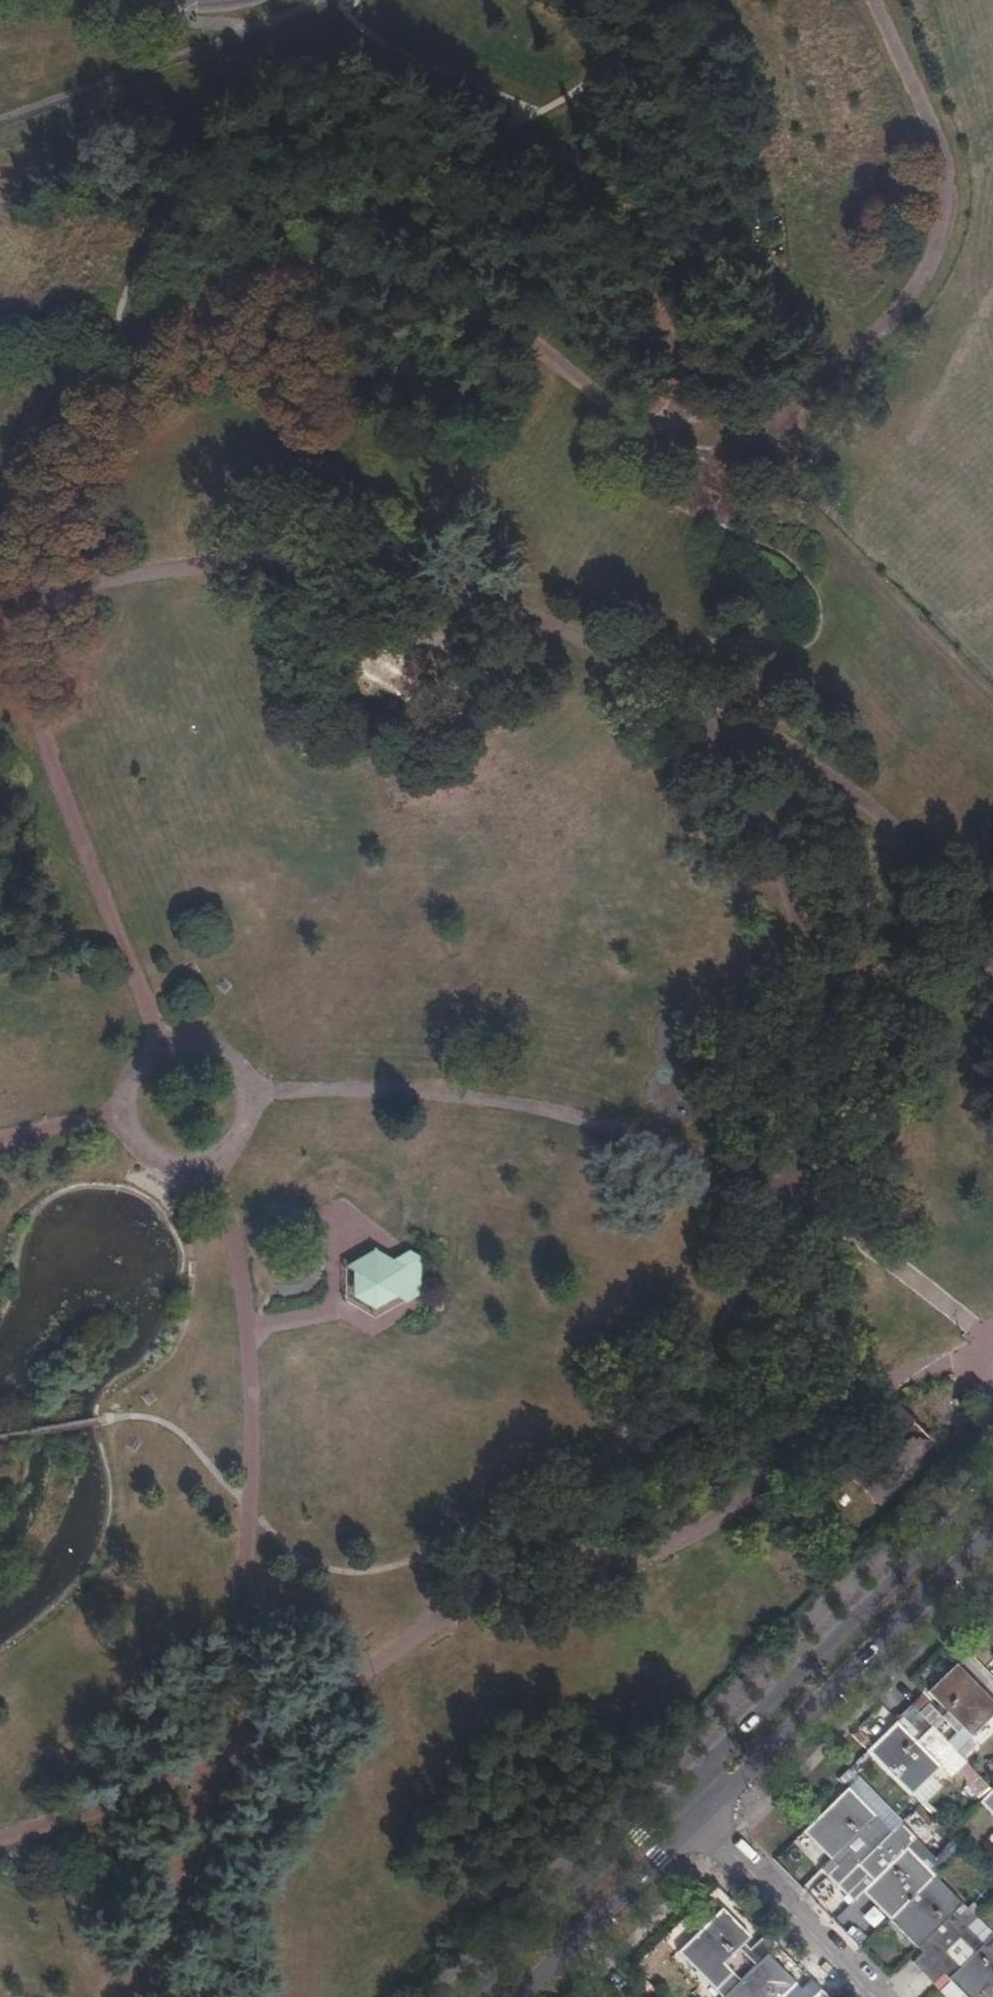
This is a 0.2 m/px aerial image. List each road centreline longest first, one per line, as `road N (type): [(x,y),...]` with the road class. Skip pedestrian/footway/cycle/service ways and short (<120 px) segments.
road 1 (residential): [(992,1487),(674,1800)]
road 2 (residential): [(698,1823),(913,1611)]
road 3 (residential): [(674,1800),(473,1996)]
road 4 (residential): [(521,1996),(698,1823)]
road 5 (residential): [(868,1996),(698,1823)]

